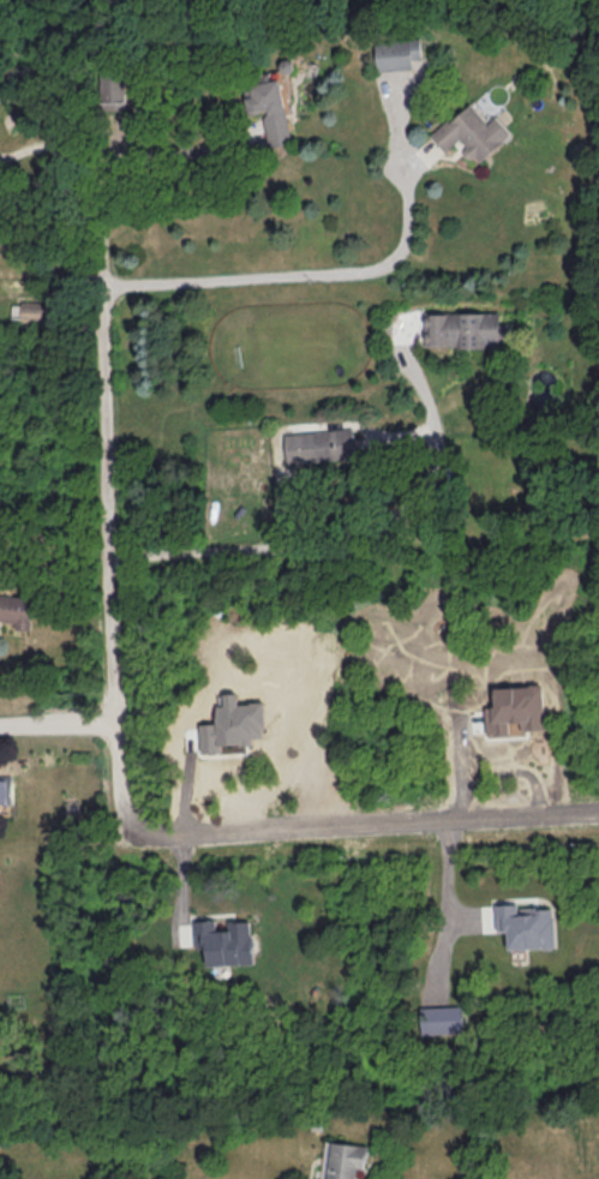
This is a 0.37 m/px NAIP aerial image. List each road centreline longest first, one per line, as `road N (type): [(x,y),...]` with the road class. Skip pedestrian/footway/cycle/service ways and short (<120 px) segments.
road 1 (residential): [(101,161),(116,719),(127,825),(155,843),(598,817)]

